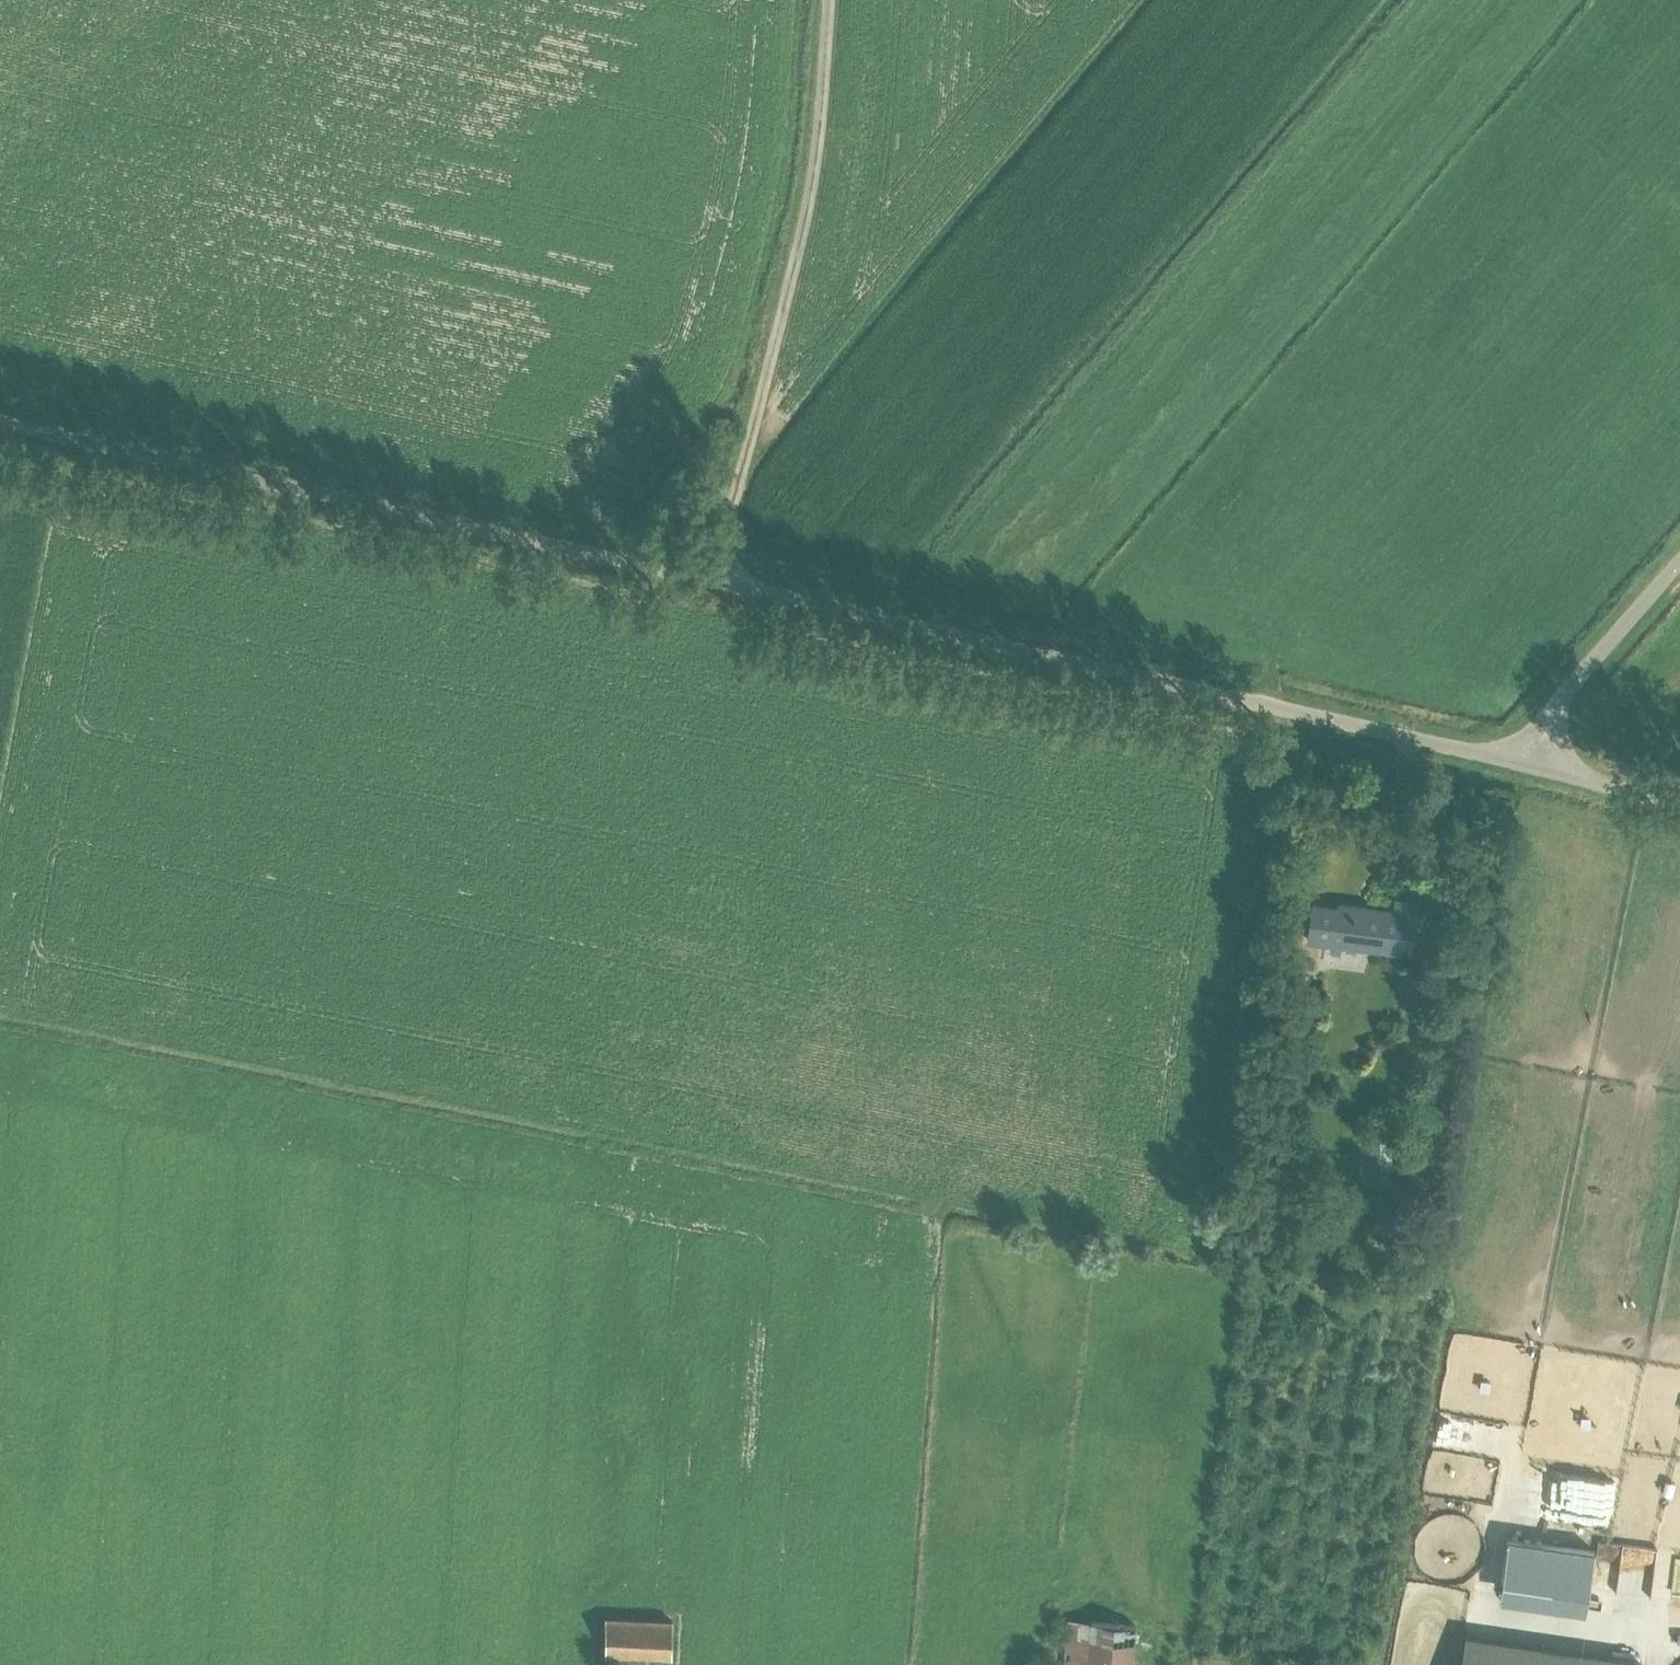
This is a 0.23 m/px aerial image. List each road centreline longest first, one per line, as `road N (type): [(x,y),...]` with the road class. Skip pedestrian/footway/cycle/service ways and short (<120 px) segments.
road 1 (unclassified): [(1522,763),(0,421)]
road 2 (track): [(822,0),(811,175),(721,581)]
road 3 (unclassified): [(1522,763),(1560,703),(1679,564)]
road 4 (unclassified): [(1679,802),(1522,763)]

